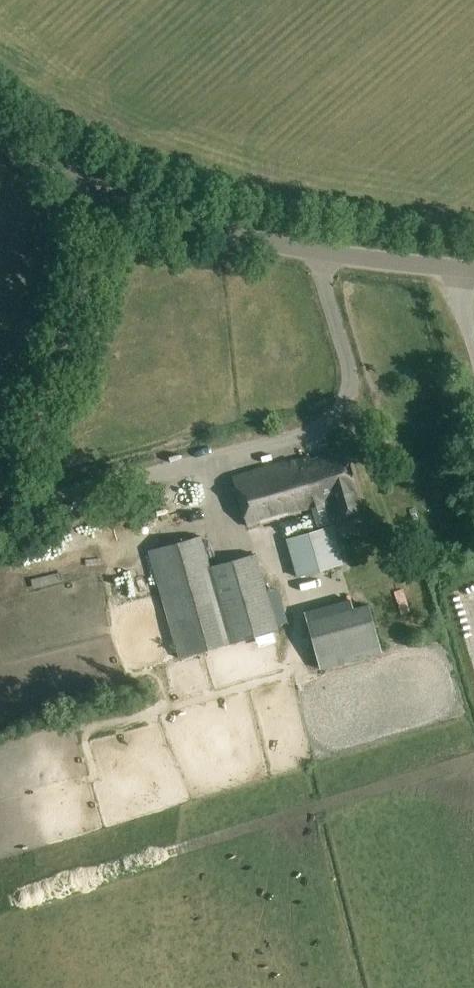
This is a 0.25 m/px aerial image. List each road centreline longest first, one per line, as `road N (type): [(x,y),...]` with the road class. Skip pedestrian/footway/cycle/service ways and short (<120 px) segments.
road 1 (unclassified): [(473,268),(319,253),(109,196)]
road 2 (unclassified): [(0,484),(42,405),(109,196)]
road 3 (unclassified): [(109,196),(0,129)]

